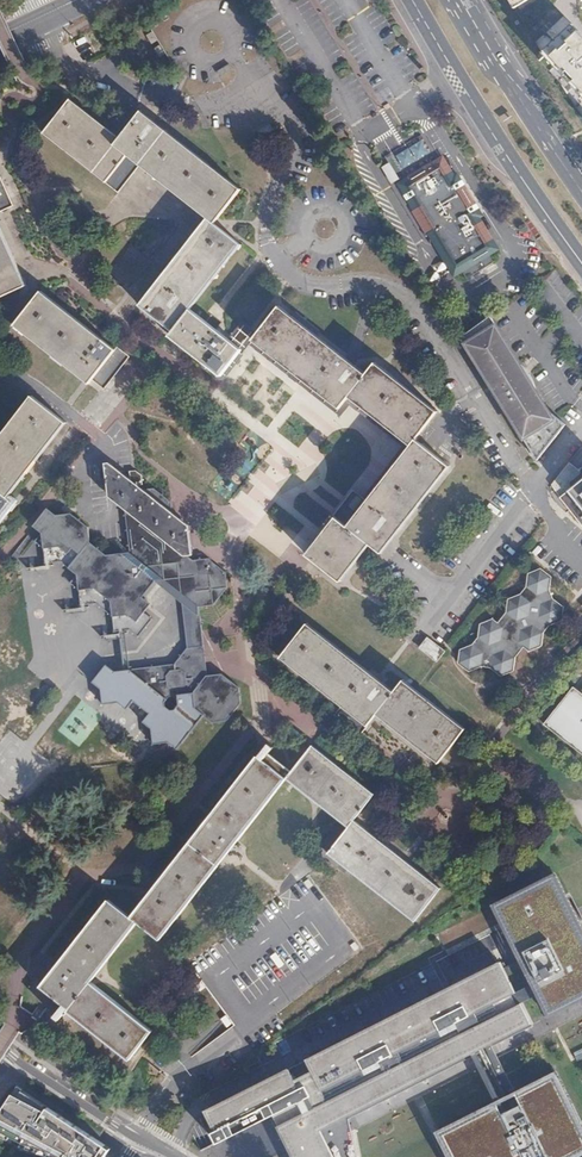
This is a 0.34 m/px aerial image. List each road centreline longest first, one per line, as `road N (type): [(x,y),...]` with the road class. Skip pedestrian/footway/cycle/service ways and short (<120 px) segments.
road 1 (secondary): [(412,0),(581,262)]
road 2 (secondary): [(581,185),(461,0)]
road 3 (residential): [(0,1046),(137,1138)]

